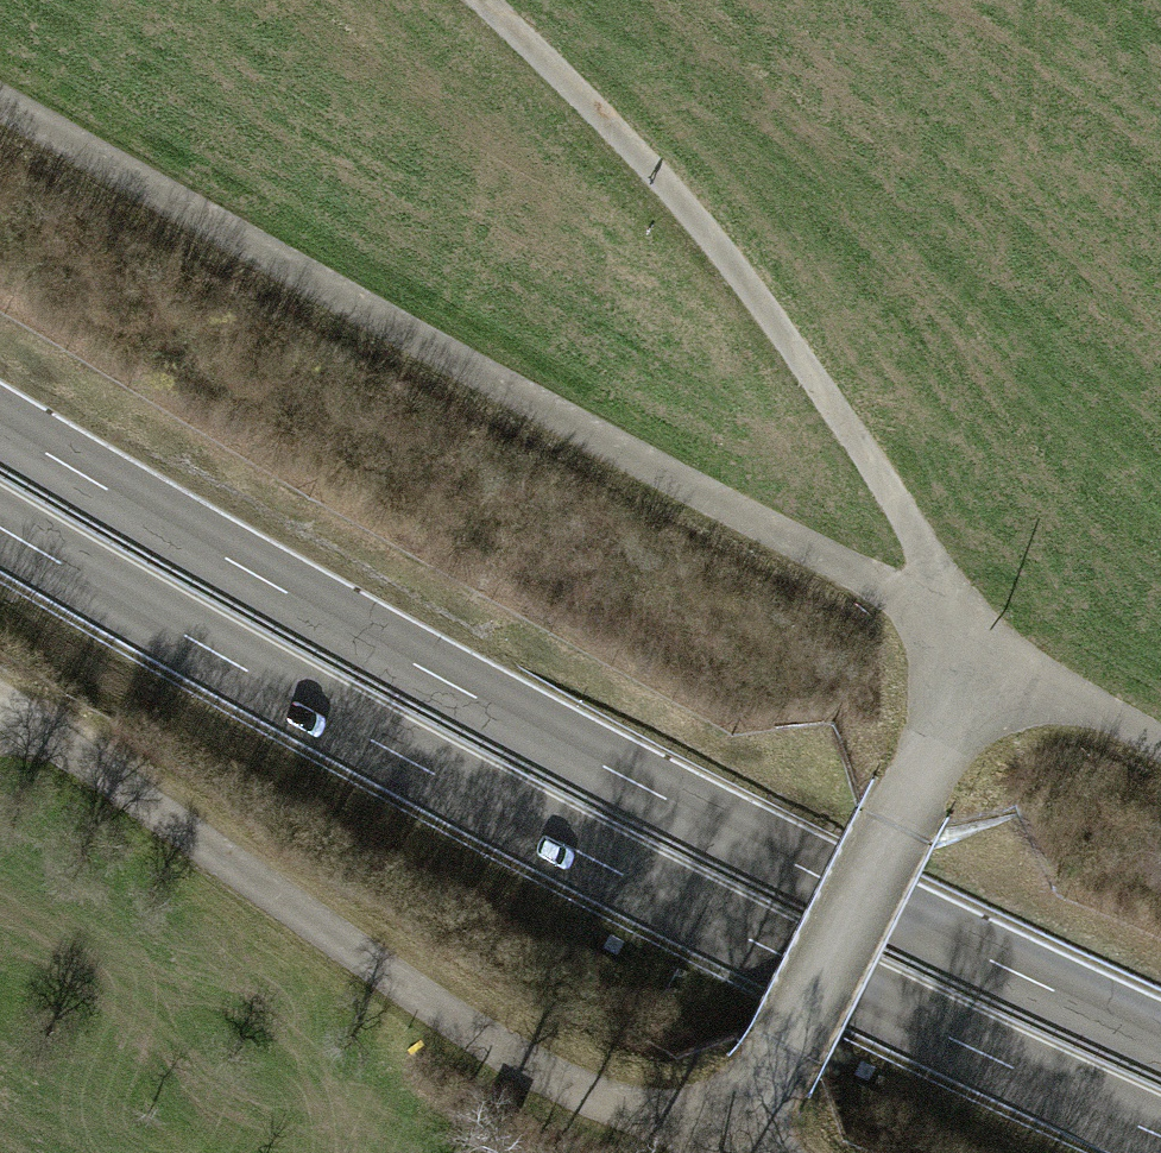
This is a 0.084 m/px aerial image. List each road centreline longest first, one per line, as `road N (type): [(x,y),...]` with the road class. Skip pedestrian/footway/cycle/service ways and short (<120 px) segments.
road 1 (track): [(482,0),(633,150),(762,302),(901,506),(982,644),(731,1152)]
road 2 (track): [(0,105),(1160,746)]
road 3 (trunk): [(1160,1040),(655,793),(0,427)]
road 4 (trunk): [(0,527),(612,869),(1160,1135)]
road 5 (track): [(0,707),(506,1053),(730,1152)]

